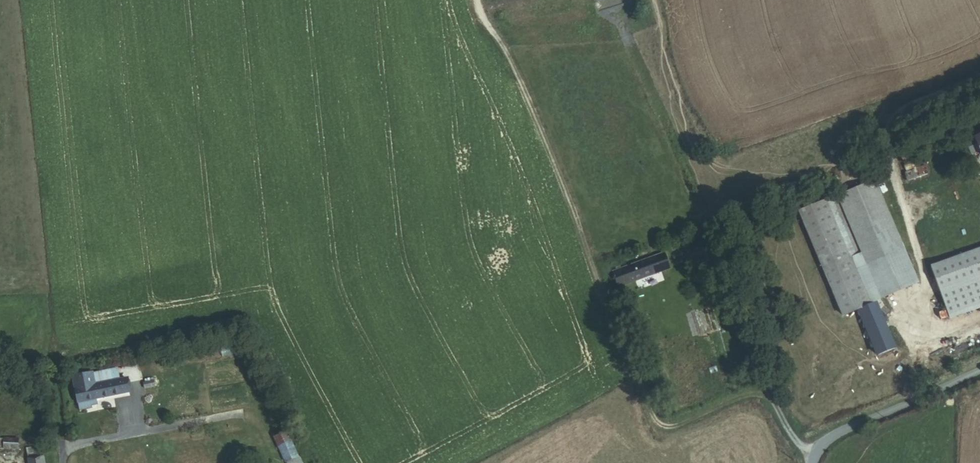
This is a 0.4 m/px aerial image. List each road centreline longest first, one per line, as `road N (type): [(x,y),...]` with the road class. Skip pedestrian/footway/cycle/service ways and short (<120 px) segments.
road 1 (track): [(979,77),(896,115),(884,139),(910,258),(903,313),(909,329),(927,336),(979,321)]
road 2 (track): [(591,250),(513,59),(477,0)]
road 3 (unclassified): [(979,368),(833,434),(813,462)]
road 4 (unclassified): [(196,427),(60,449),(62,462)]

